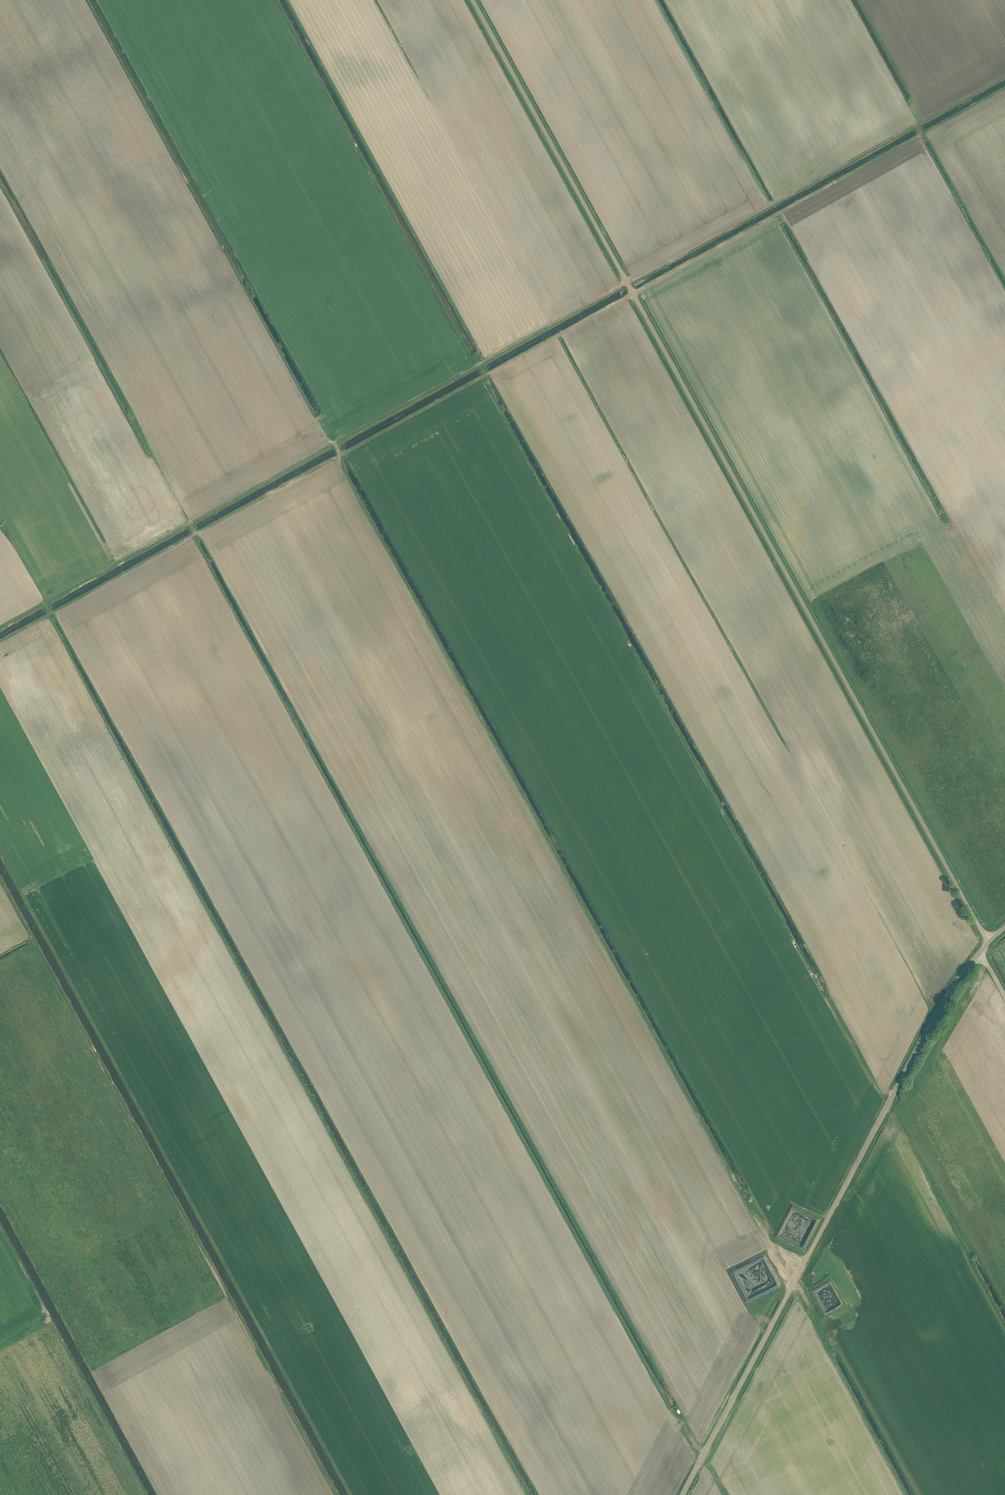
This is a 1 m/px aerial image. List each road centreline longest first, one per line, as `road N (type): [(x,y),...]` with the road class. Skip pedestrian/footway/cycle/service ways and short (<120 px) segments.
road 1 (unclassified): [(988,943),(472,0)]
road 2 (unclassified): [(681,1494),(946,996),(980,952)]

